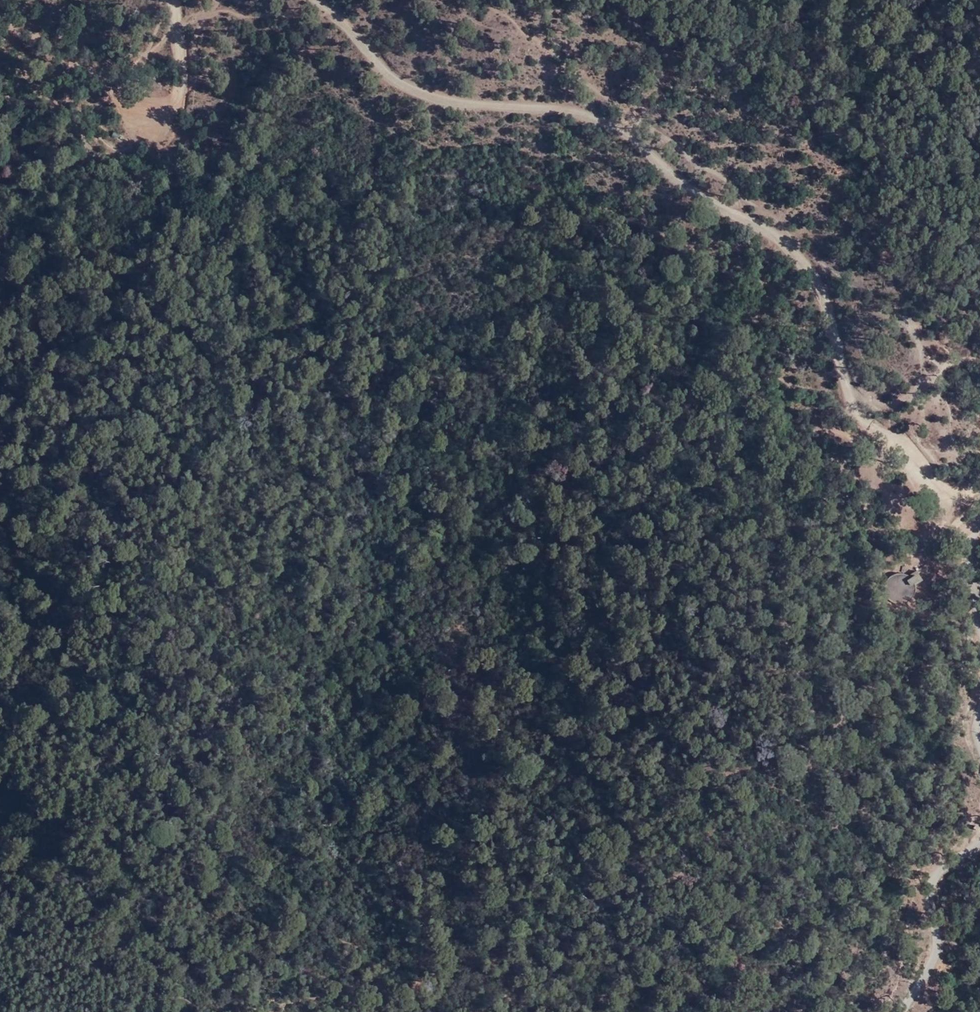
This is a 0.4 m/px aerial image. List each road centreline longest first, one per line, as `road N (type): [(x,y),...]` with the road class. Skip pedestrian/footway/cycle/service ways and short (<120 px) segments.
road 1 (track): [(979,487),(955,486),(903,454),(866,416),(823,289),(801,256),(736,208),(583,113),(458,101),(396,75),(315,0)]
road 2 (track): [(175,0),(178,81),(171,108),(138,116),(55,40),(0,11)]
road 3 (unclassified): [(979,833),(933,891),(934,962),(902,1011)]
road 4 (unclassified): [(979,519),(971,534),(969,572),(979,640)]

